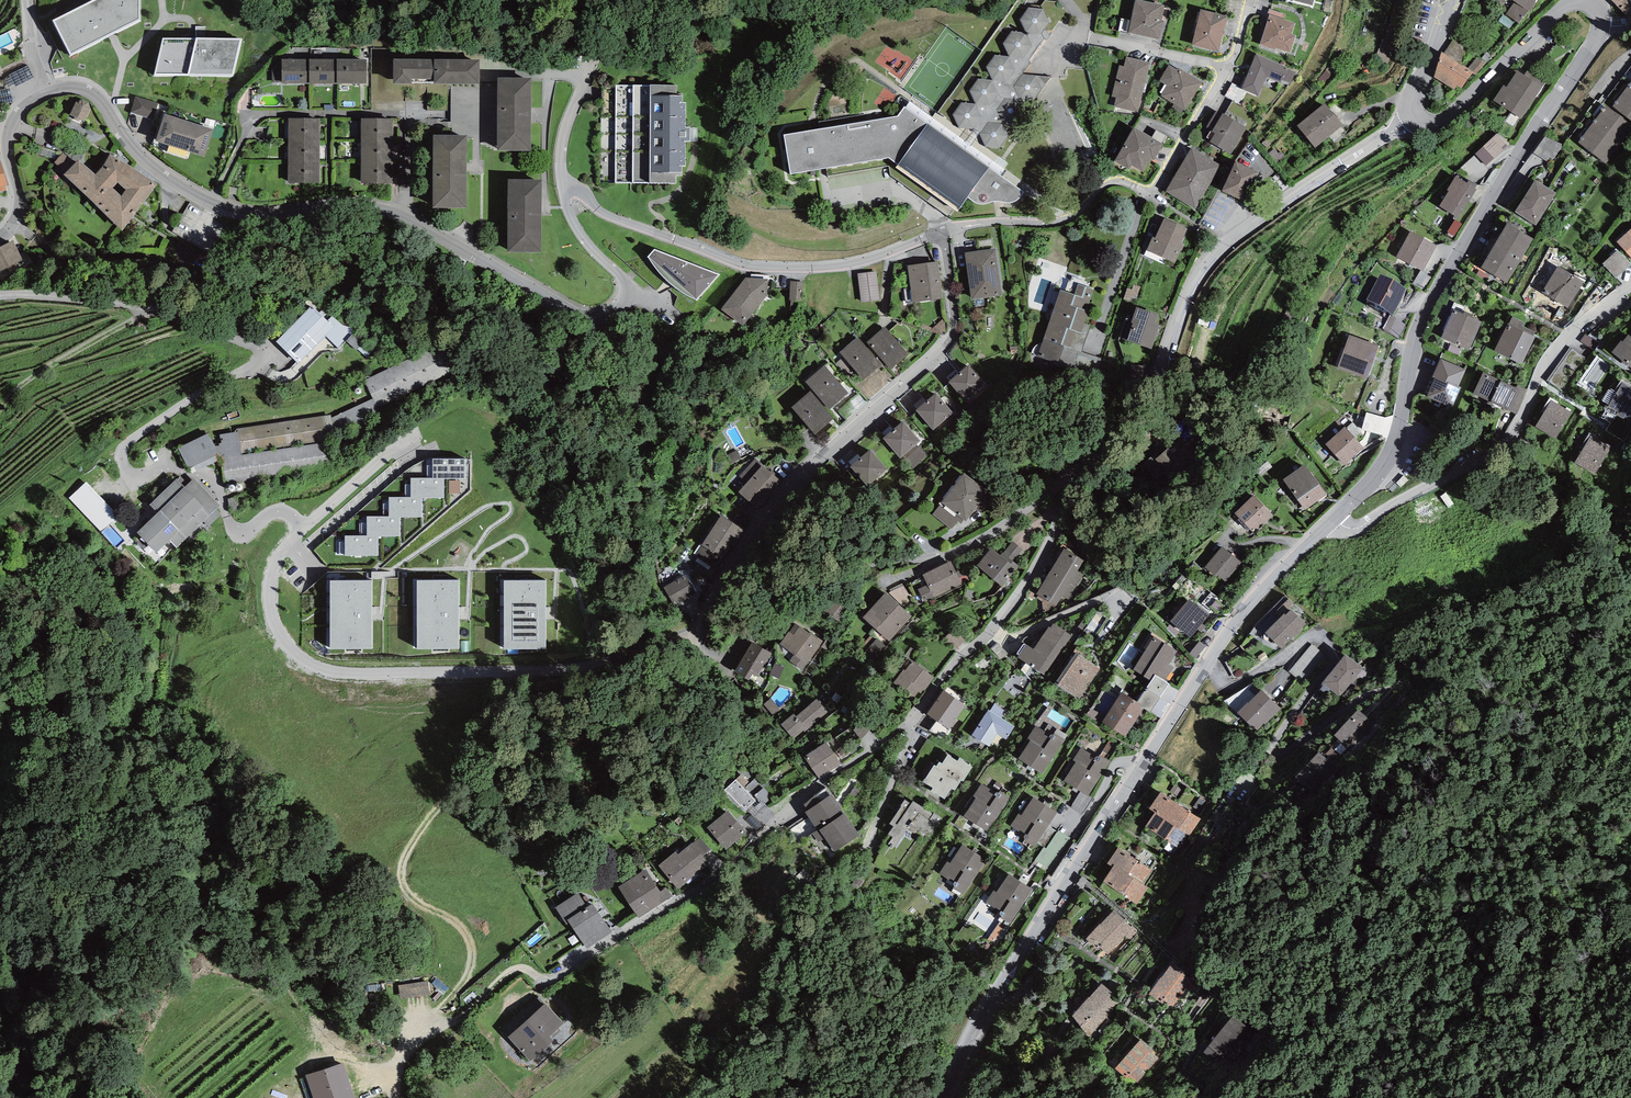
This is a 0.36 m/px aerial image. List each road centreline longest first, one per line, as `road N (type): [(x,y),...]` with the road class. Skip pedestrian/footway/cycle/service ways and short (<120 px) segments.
road 1 (unclassified): [(561,190),(591,247),(624,280),(627,301),(613,314),(578,314),(393,212),(340,206),(270,215),(218,208),(137,152),(98,94),(76,84),(49,91)]
road 2 (tertiary): [(1331,523),(1262,589),(1204,665),(1031,921),(934,1097)]
road 3 (residential): [(0,296),(156,312),(261,349),(257,368),(204,390),(134,437),(122,466),(137,476),(167,468),(200,476),(221,495),(234,529),(281,511),(304,528)]
road 4 (residential): [(913,720),(782,806),(760,841),(719,873),(548,982),(507,963),(413,1043),(392,1085)]
road 5 (residential): [(304,528),(271,574),(273,617),(291,650),(331,672),(562,669),(662,645),(695,624)]
road 6 (residential): [(695,624),(778,501),(951,340),(955,312),(943,231)]
road 7 (residential): [(1415,118),(1227,244),(1195,283),(1147,390),(1090,463)]
road 8 (residential): [(1090,463),(953,552),(806,579),(776,597),(746,632),(715,644),(698,638),(695,624)]
road 9 (residential): [(943,231),(836,267),(783,270),(736,263),(611,218),(579,186),(561,190)]
road 10 (residential): [(1331,523),(1365,524),(1501,447),(1563,338),(1630,290)]
road 11 (residential): [(1090,463),(1025,583),(913,720)]
road 12 (tertiary): [(1443,280),(1603,26)]
road 13 (tertiary): [(1443,280),(1417,340),(1395,448),(1331,523)]
road 14 (tertiary): [(1603,26),(1595,5),(1572,2),(1441,123),(1421,125),(1415,118)]
road 15 (residential): [(1152,194),(1118,180),(1069,218),(943,231)]
road 16 (unclassified): [(0,237),(21,202),(9,153),(12,127),(26,105),(49,91)]
road 17 (residential): [(561,190),(560,143),(583,74),(541,75)]
road 18 (track): [(138,309),(29,369),(4,394)]
road 19 (residential): [(1228,68),(1080,40)]
road 20 (residential): [(1152,194),(1228,68)]
road 21 (residential): [(402,441),(304,528)]
road 22 (residential): [(913,720),(867,842)]
road 23 (tertiary): [(1415,118),(1412,101),(1449,0)]

